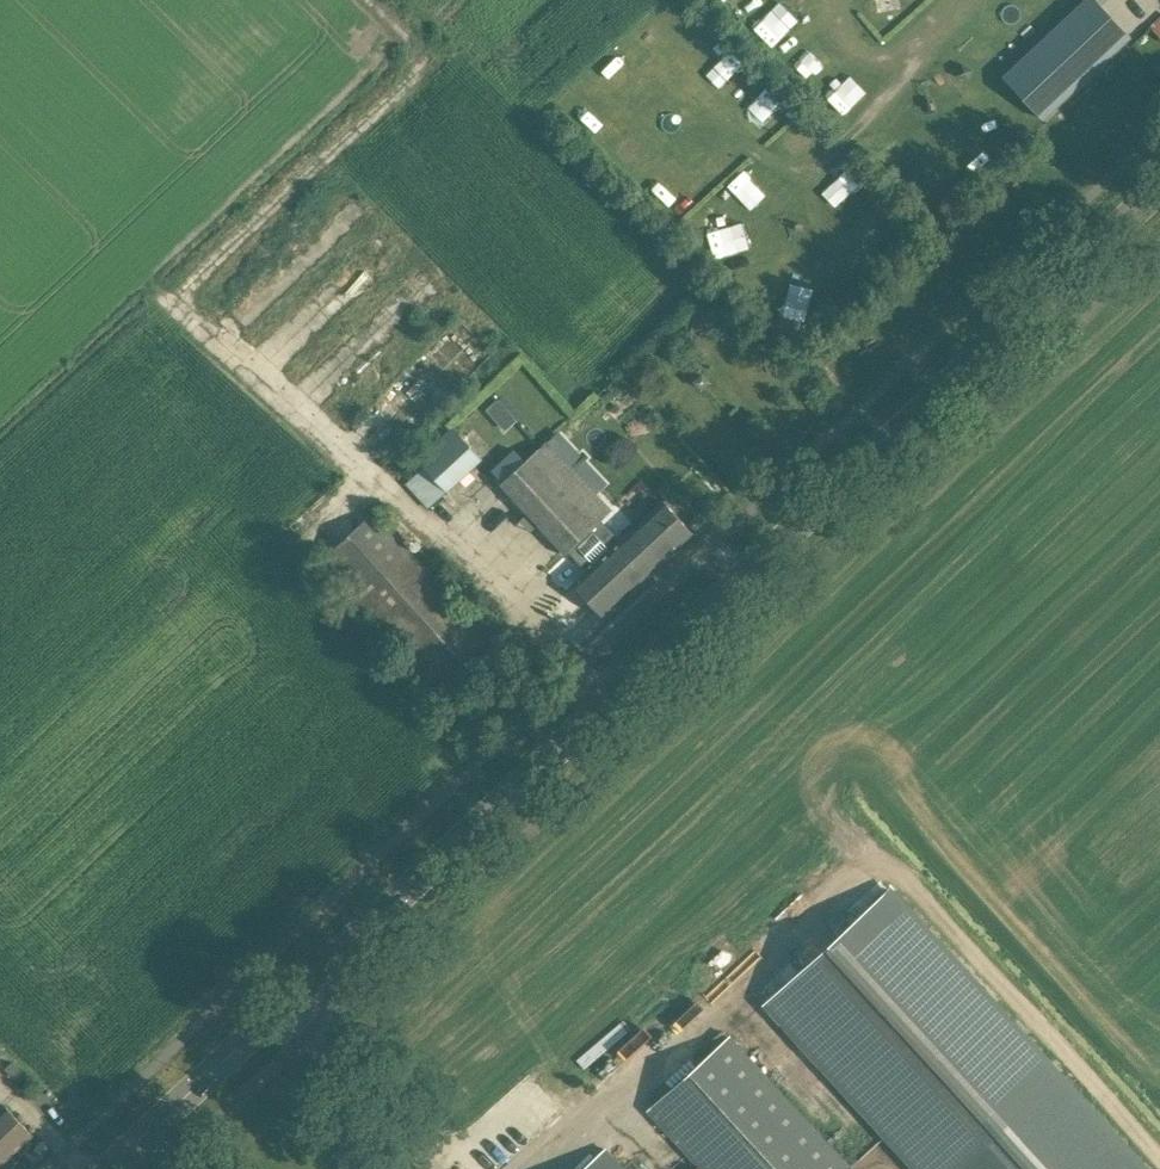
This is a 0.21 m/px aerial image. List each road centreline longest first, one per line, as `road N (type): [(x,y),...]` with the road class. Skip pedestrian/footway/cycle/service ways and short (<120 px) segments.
road 1 (secondary): [(114,1168),(1159,191)]
road 2 (track): [(383,0),(415,35),(421,54),(170,307),(387,502)]

